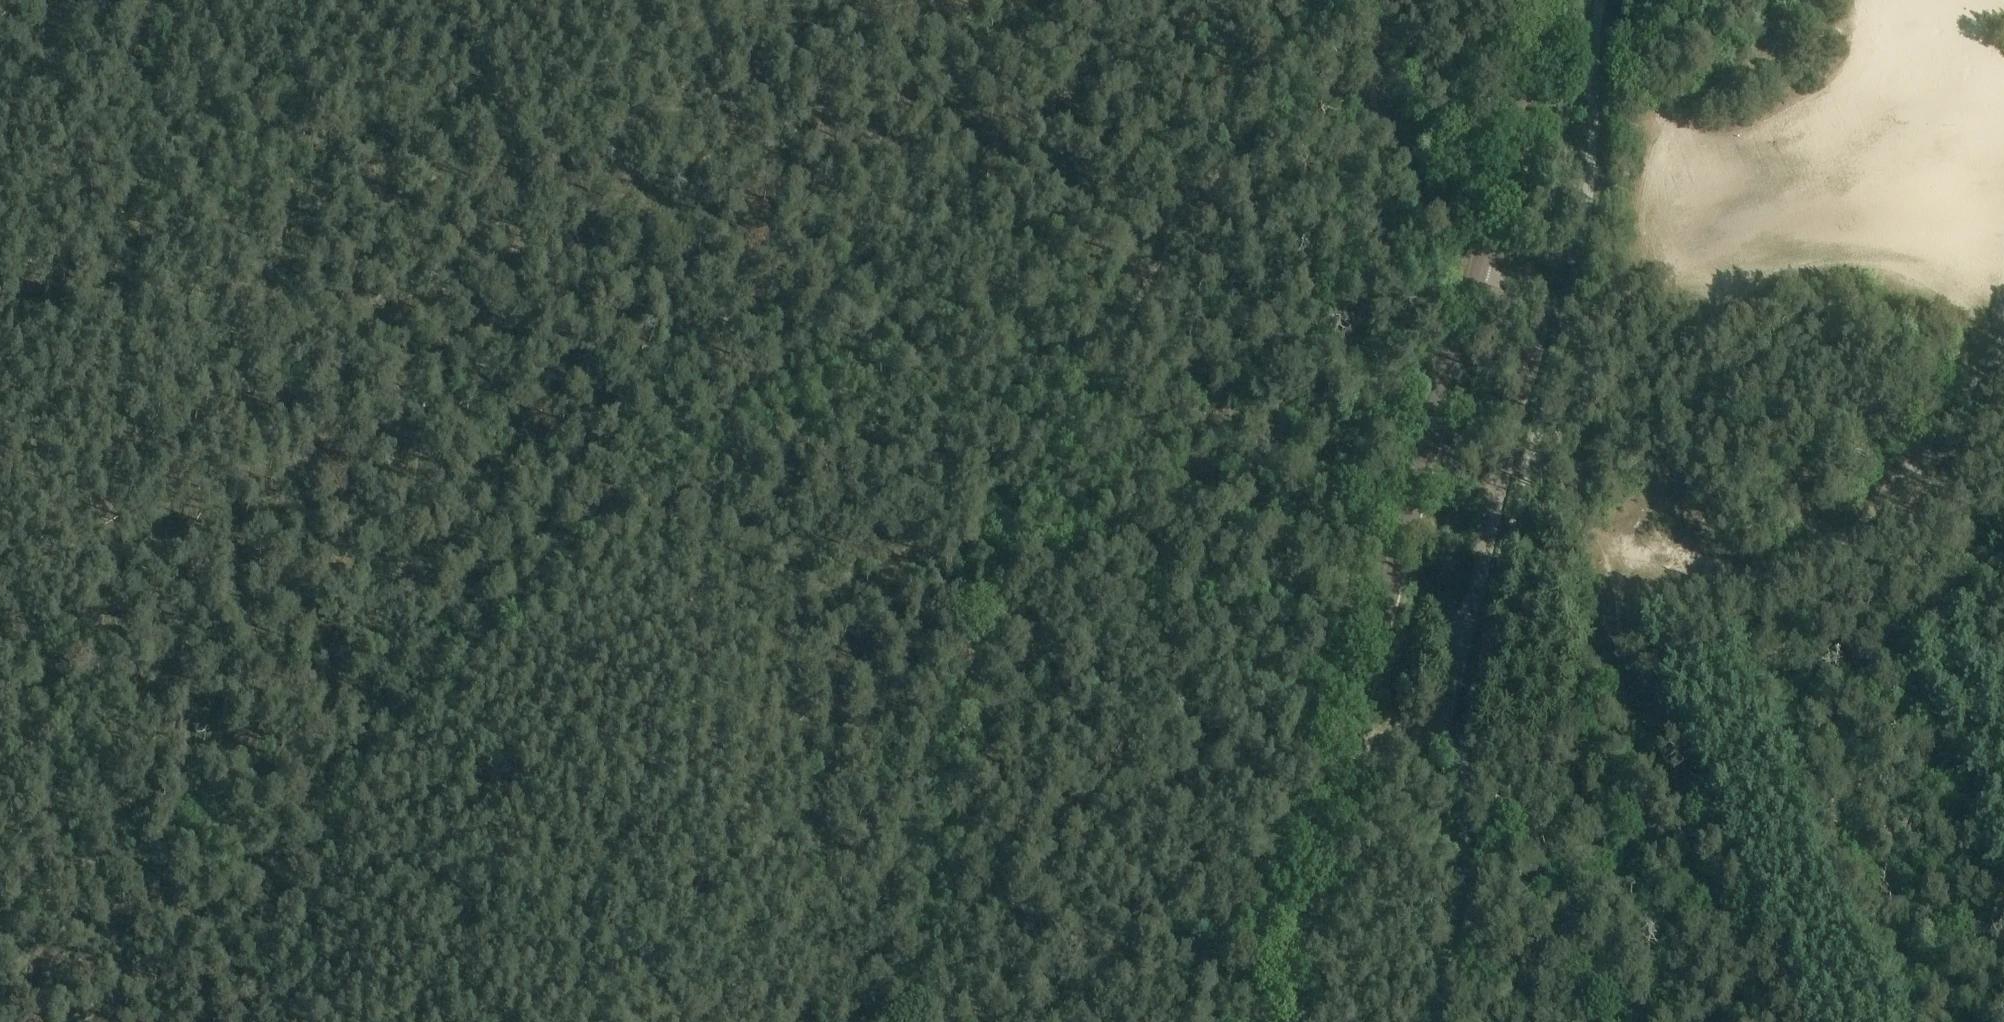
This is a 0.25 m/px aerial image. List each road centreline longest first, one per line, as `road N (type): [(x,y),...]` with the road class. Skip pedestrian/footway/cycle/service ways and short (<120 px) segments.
road 1 (tertiary): [(1271,1021),(1478,274),(1540,0)]
road 2 (track): [(1903,586),(1924,645),(1924,688),(2003,873)]

